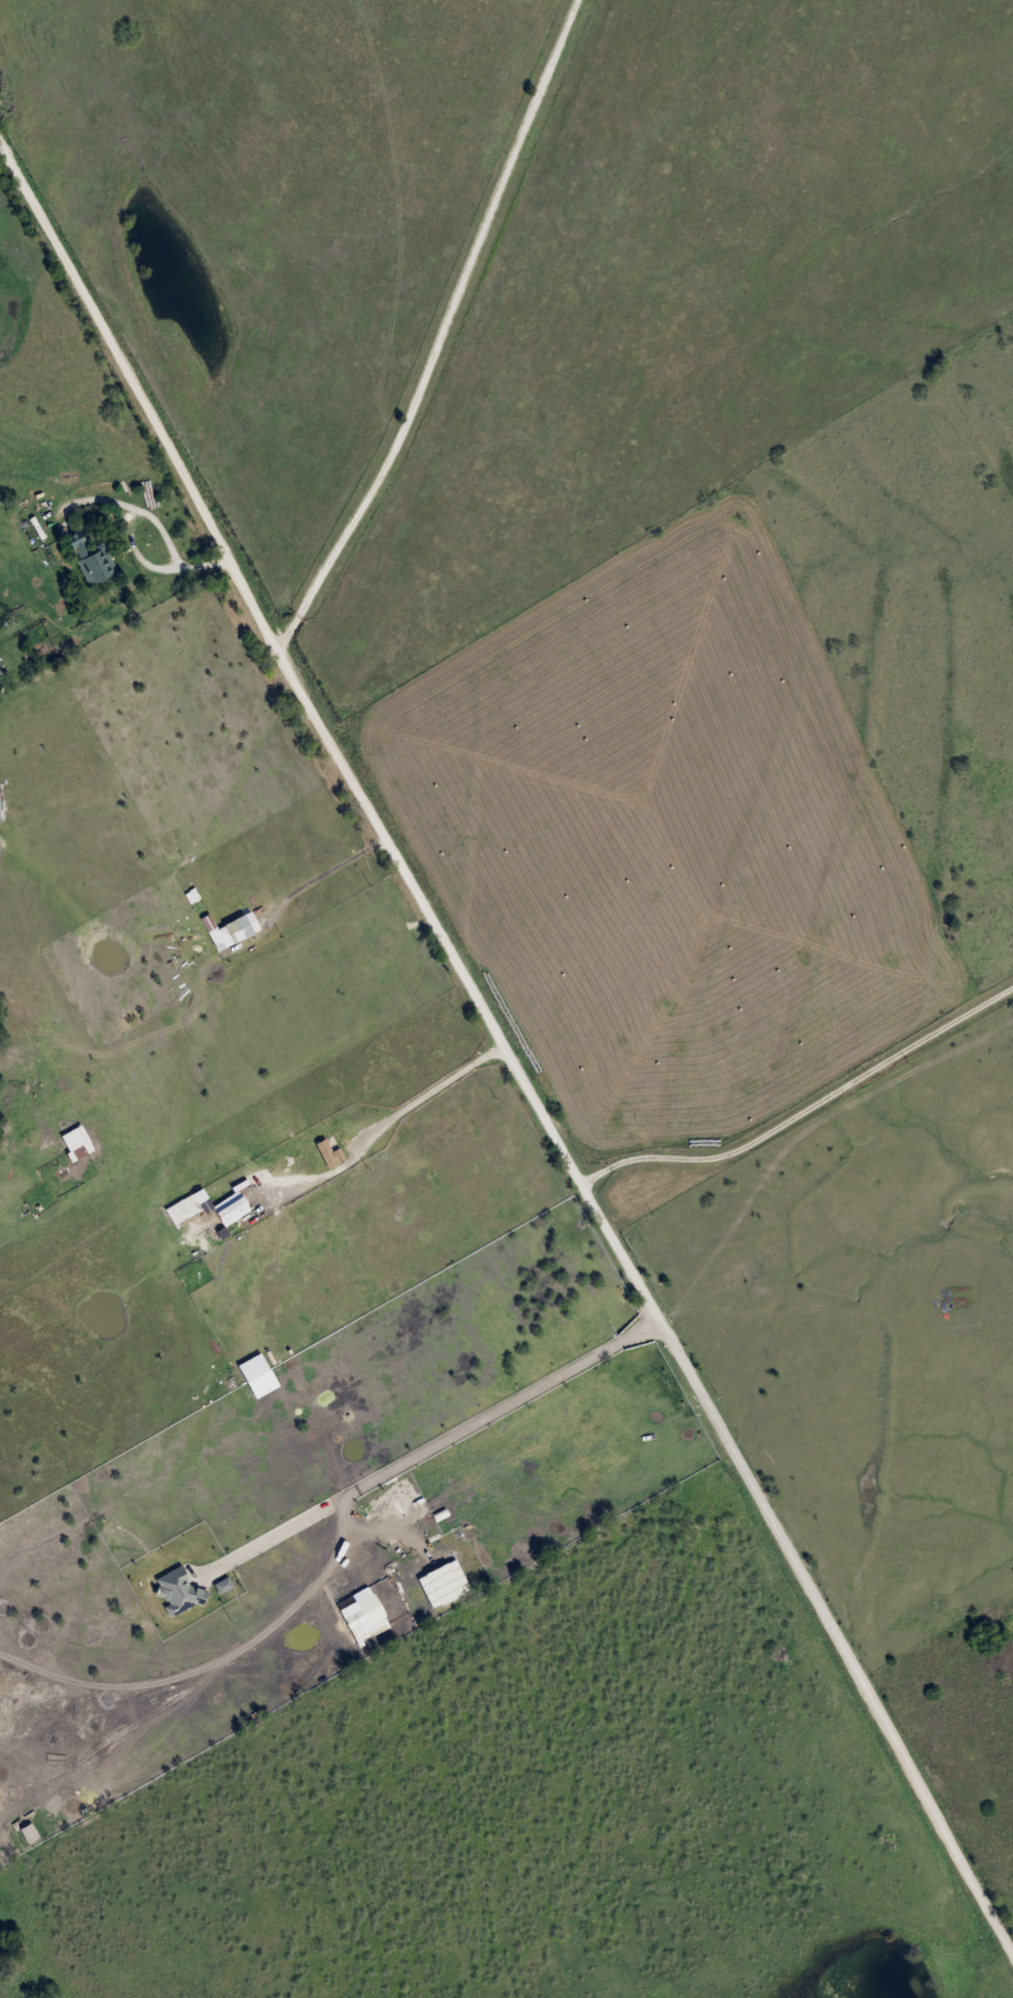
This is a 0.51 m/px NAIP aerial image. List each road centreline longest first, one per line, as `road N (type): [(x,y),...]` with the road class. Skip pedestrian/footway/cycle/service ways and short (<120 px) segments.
road 1 (residential): [(614,1245),(273,650),(0,151)]
road 2 (residential): [(1012,1958),(614,1245)]

